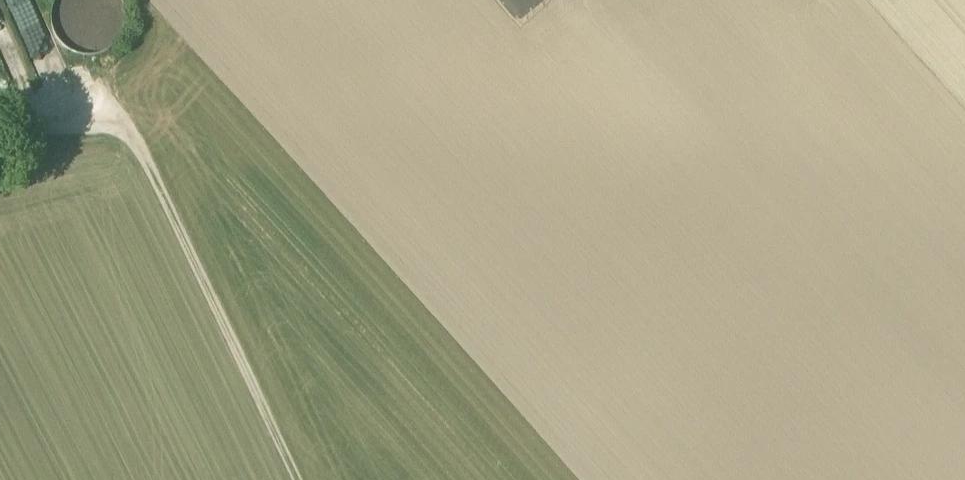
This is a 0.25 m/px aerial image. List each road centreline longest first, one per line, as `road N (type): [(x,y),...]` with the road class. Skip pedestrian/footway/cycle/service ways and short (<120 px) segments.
road 1 (track): [(0,128),(129,131),(296,479)]

